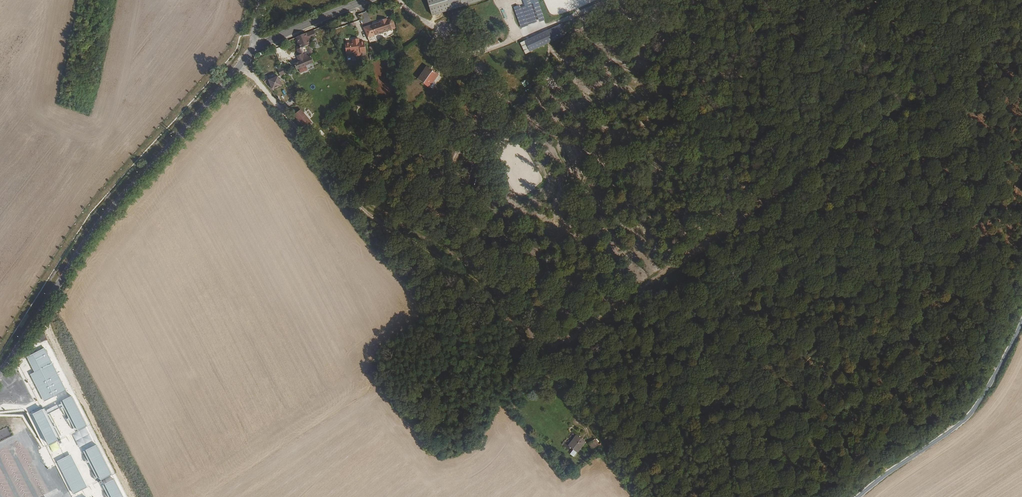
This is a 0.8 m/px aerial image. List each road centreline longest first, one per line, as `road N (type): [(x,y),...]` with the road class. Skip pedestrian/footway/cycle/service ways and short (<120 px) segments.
road 1 (track): [(588,431),(521,331),(441,261),(362,210),(281,109)]
road 2 (tertiary): [(237,66),(91,234),(0,372)]
road 3 (track): [(1021,310),(1004,361),(967,413),(857,496)]
road 4 (track): [(682,0),(641,47),(581,11)]
road 5 (track): [(832,0),(901,109)]
road 6 (tertiary): [(365,0),(253,49)]

